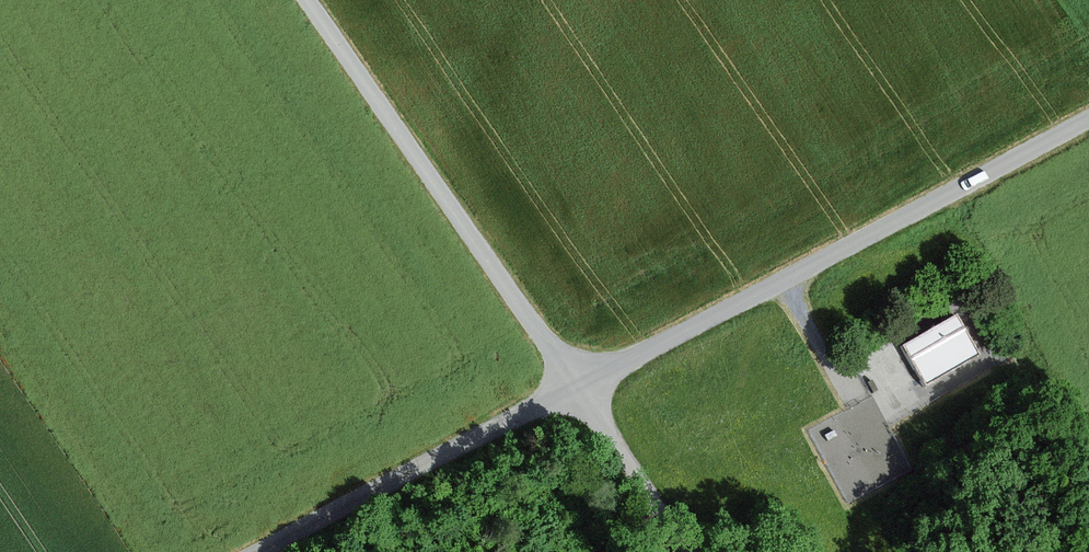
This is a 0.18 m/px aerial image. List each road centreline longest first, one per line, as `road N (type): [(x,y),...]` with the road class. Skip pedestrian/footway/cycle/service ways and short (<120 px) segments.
road 1 (unclassified): [(576,387),(1088,120)]
road 2 (track): [(576,387),(307,0)]
road 3 (unclassified): [(259,551),(576,387)]
road 4 (unclassified): [(694,551),(576,387)]

